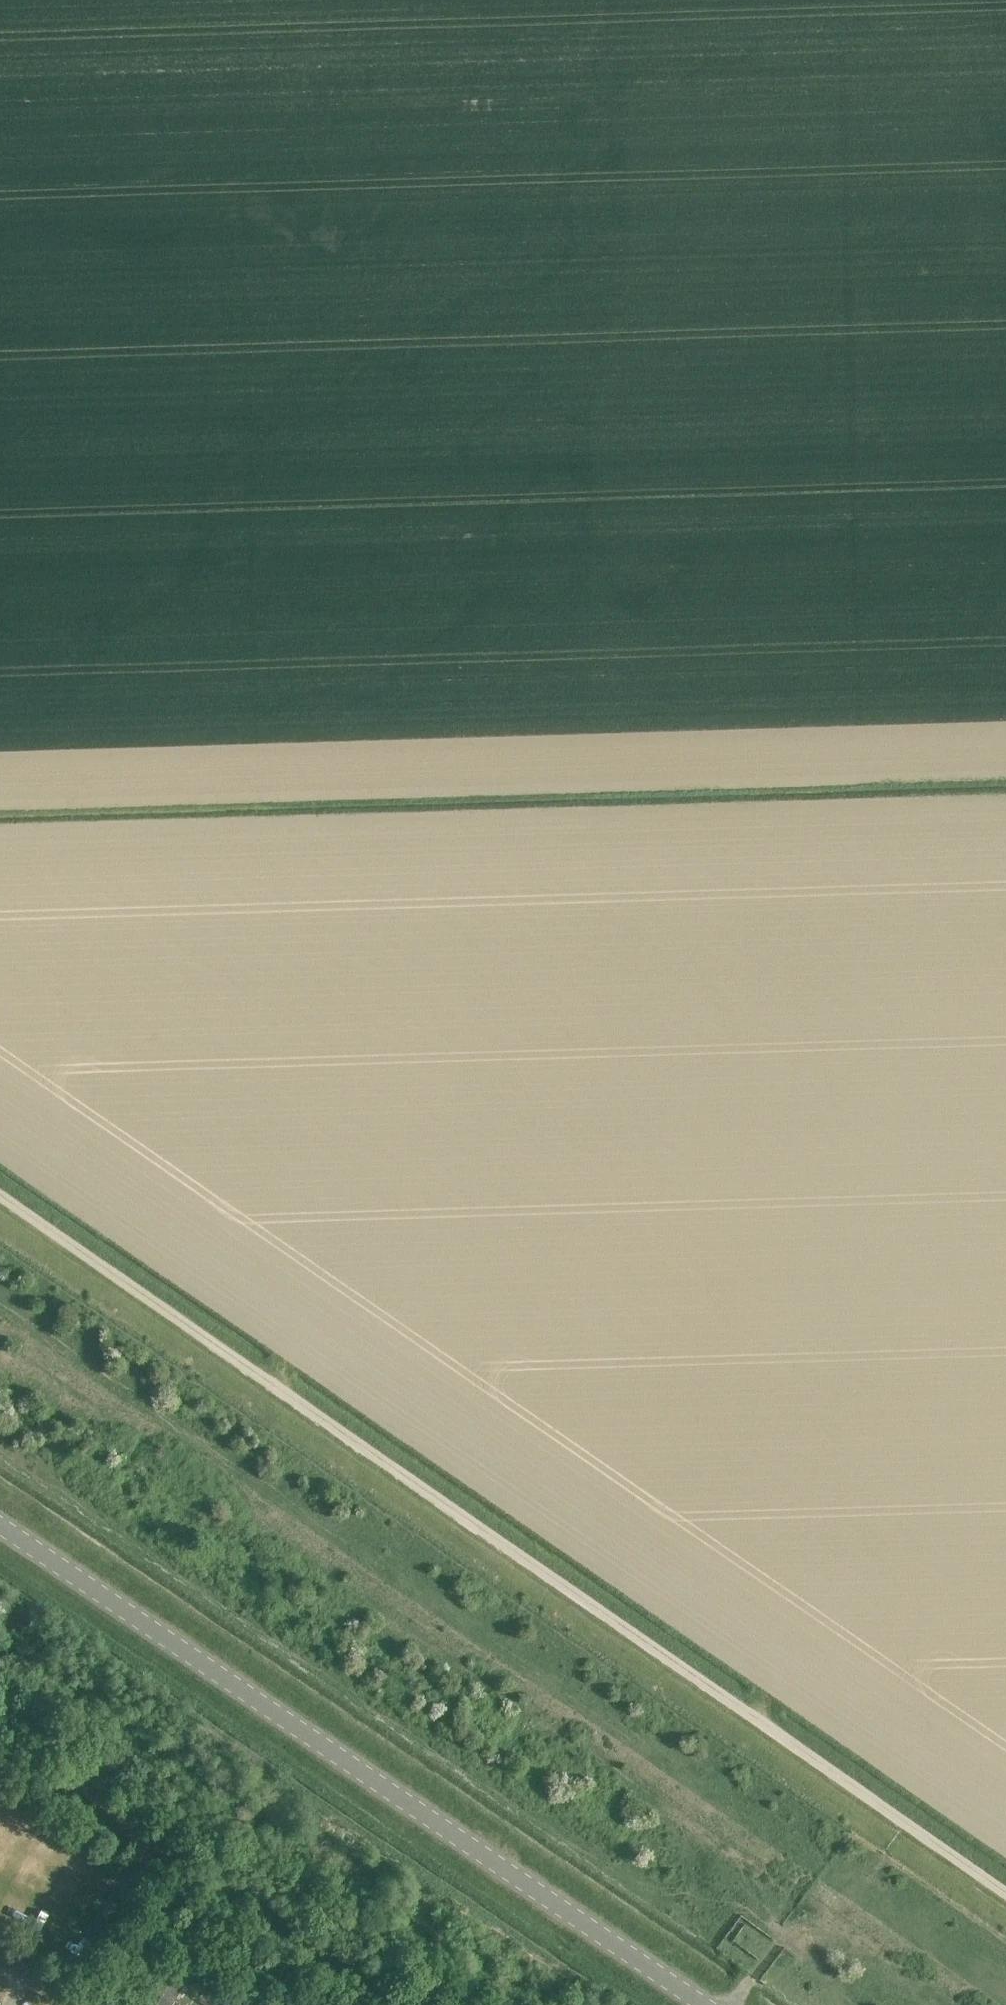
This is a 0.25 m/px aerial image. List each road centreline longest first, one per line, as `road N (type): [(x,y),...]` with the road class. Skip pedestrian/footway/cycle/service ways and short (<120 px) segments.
road 1 (unclassified): [(1005,1891),(0,1193)]
road 2 (tertiary): [(703,2004),(0,1520)]

